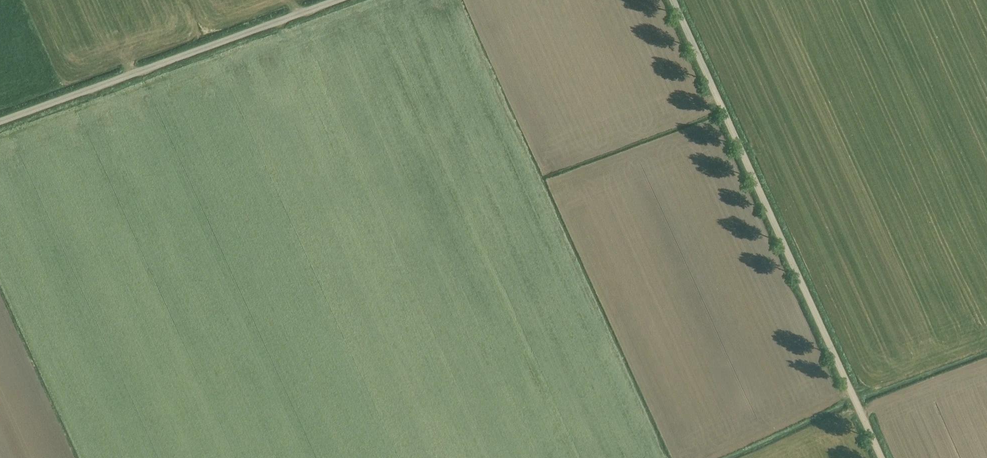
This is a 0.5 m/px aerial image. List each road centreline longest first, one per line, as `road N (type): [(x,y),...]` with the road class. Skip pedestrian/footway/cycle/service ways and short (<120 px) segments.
road 1 (unclassified): [(674,0),(882,457)]
road 2 (unclassified): [(0,122),(338,0)]

